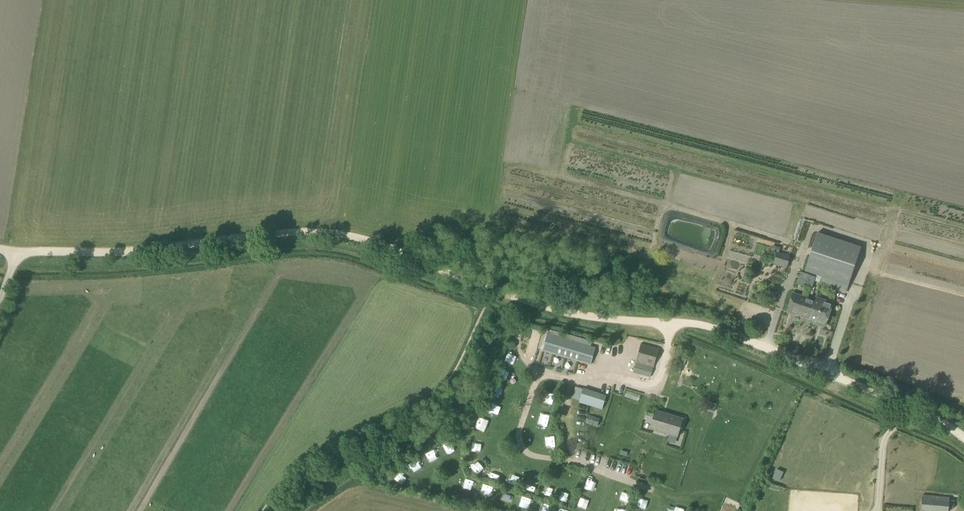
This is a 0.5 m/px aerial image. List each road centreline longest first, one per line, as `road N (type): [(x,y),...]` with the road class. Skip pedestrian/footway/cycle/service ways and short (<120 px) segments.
road 1 (track): [(491,290),(382,246),(317,233),(174,248),(0,250)]
road 2 (track): [(963,441),(924,414),(711,328),(585,314),(491,290)]

